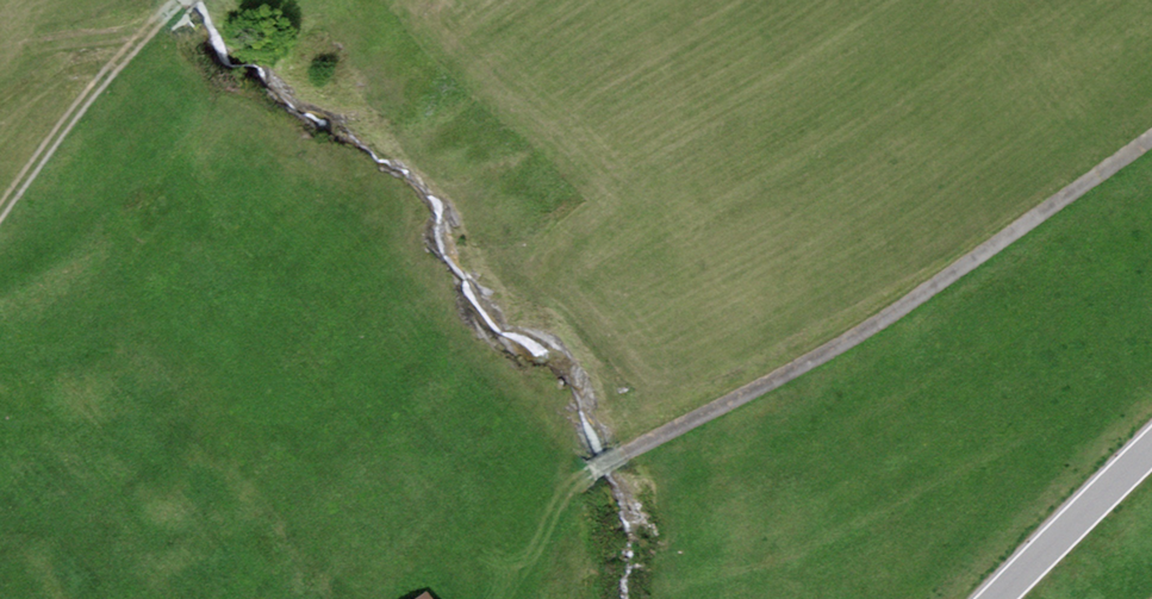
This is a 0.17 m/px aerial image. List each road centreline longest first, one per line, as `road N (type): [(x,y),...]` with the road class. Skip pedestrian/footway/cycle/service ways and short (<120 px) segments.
road 1 (track): [(587,470),(912,302),(1151,137)]
road 2 (track): [(181,0),(88,95),(0,227)]
road 3 (unclassified): [(1001,598),(1151,448)]
road 4 (track): [(587,470),(561,495),(510,598)]

